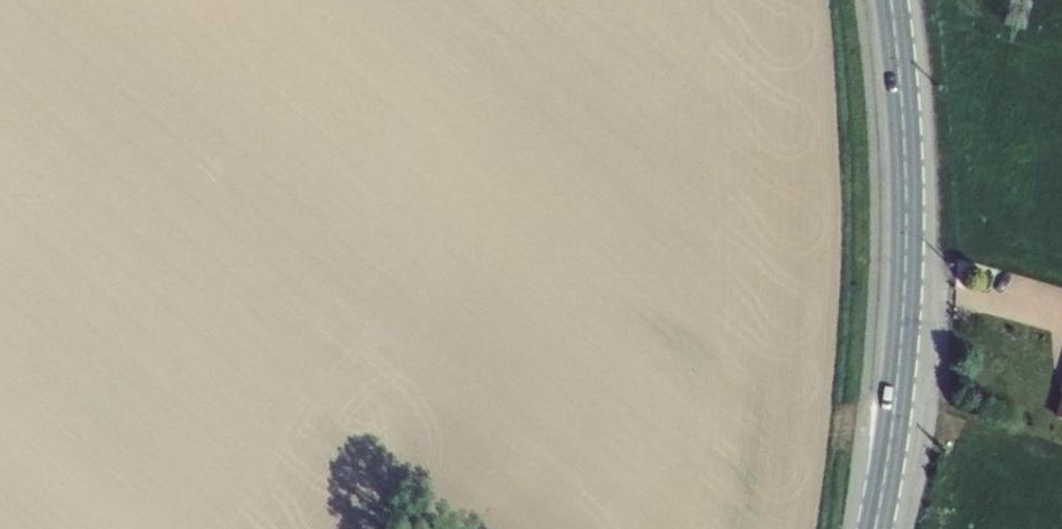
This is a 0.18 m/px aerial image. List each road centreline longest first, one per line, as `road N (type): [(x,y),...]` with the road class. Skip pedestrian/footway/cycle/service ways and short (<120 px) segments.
road 1 (secondary): [(875,528),(906,268),(906,147),(891,0)]

